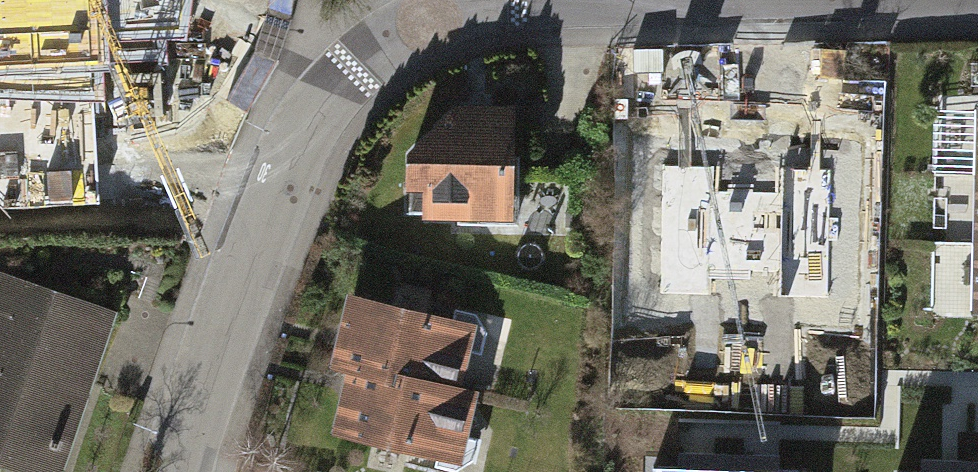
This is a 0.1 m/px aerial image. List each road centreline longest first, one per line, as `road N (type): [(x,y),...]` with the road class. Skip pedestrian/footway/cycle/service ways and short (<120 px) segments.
road 1 (residential): [(187,471),(275,198),(318,115),(369,62),(437,19)]

